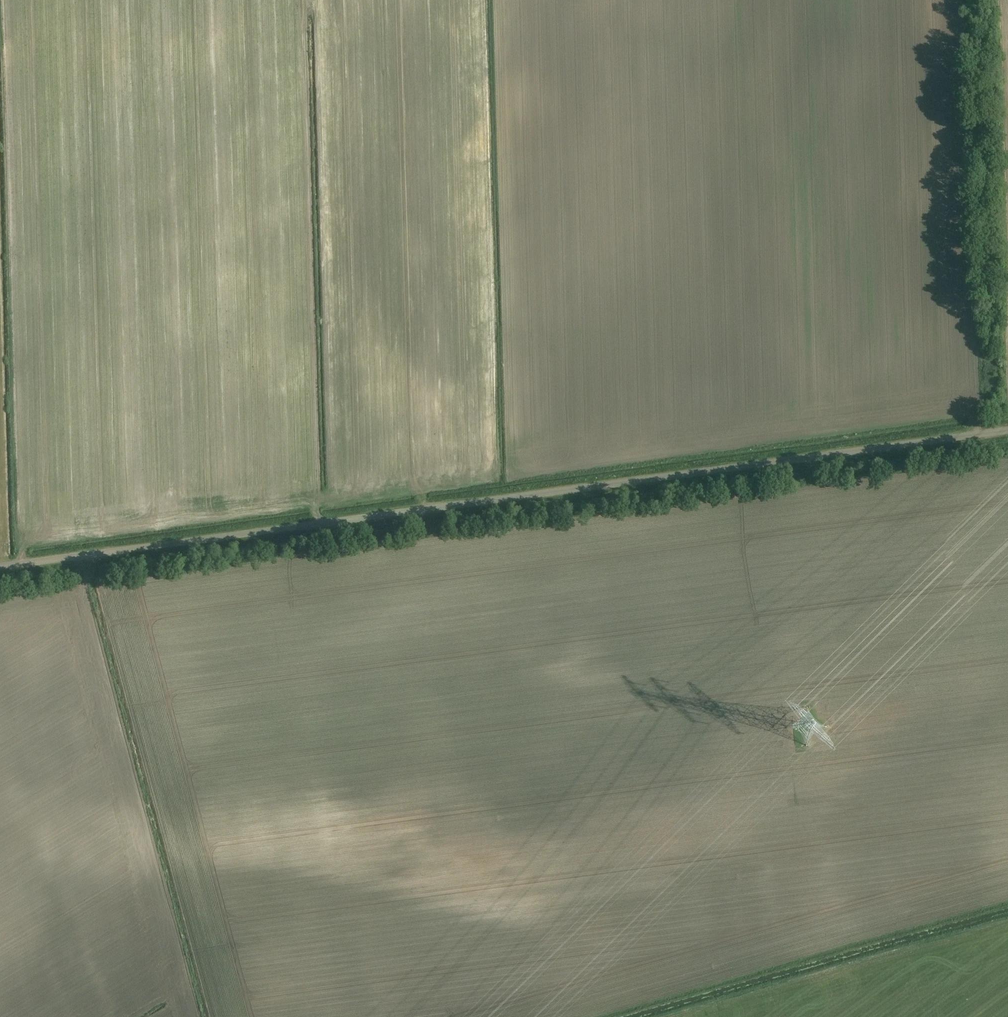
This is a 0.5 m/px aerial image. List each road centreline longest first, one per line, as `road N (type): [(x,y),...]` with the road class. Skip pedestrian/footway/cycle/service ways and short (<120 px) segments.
road 1 (unclassified): [(0,567),(1007,432)]

